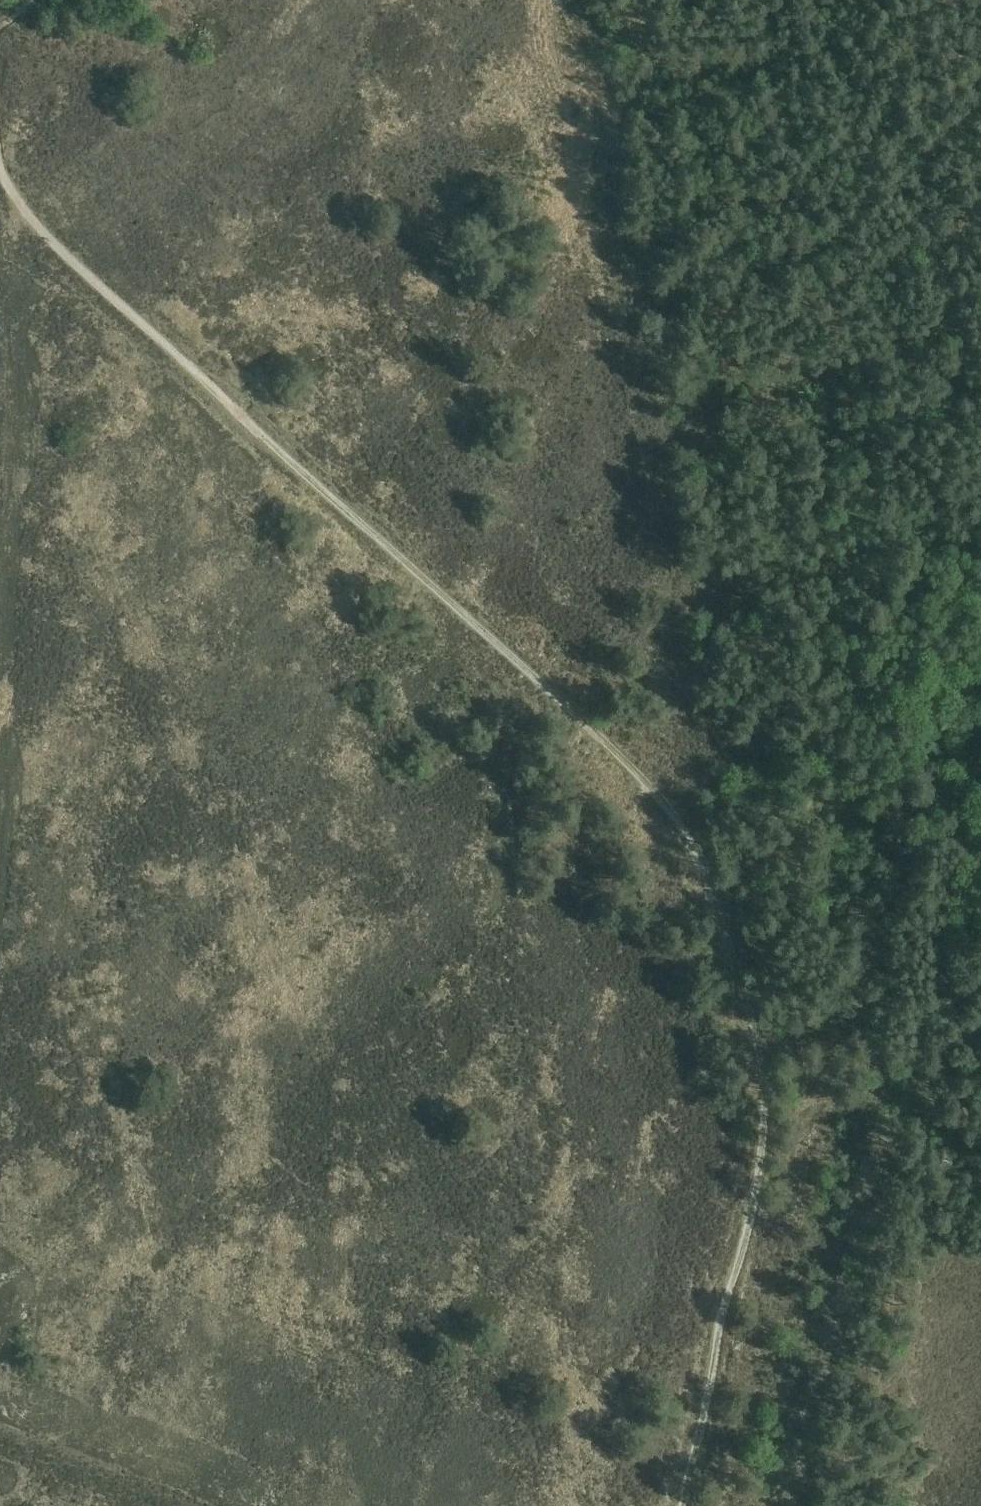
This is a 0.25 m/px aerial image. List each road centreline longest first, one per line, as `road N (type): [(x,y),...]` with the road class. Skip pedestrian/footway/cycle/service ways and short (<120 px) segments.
road 1 (track): [(709,885),(687,836),(630,765),(81,270),(0,165)]
road 2 (track): [(682,1505),(763,1139),(760,1045),(709,885)]
road 3 (track): [(802,826),(940,799),(954,781),(980,697)]

